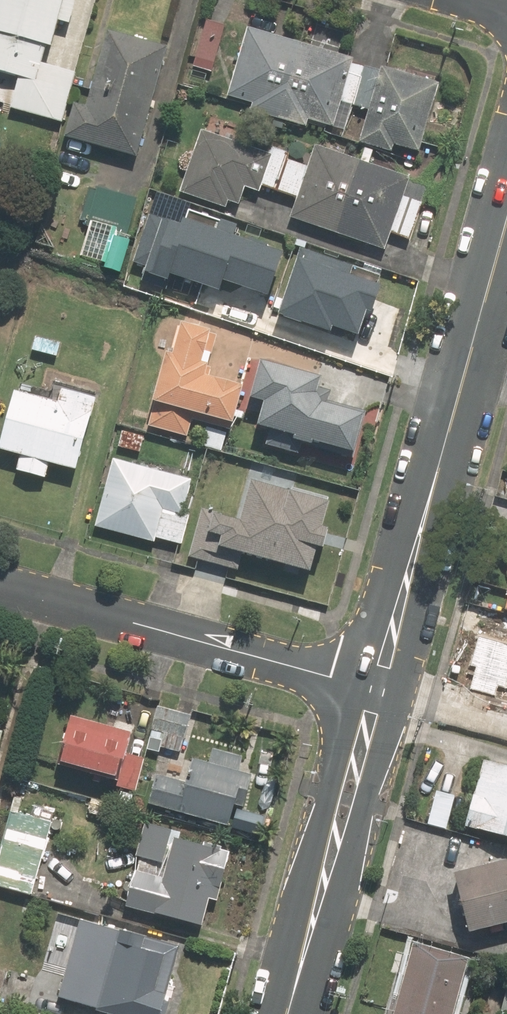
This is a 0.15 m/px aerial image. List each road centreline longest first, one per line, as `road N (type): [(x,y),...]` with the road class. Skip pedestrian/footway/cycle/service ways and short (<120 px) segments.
road 1 (tertiary): [(506,212),(380,689)]
road 2 (residential): [(0,584),(380,689)]
road 3 (tertiary): [(380,689),(288,1013)]

